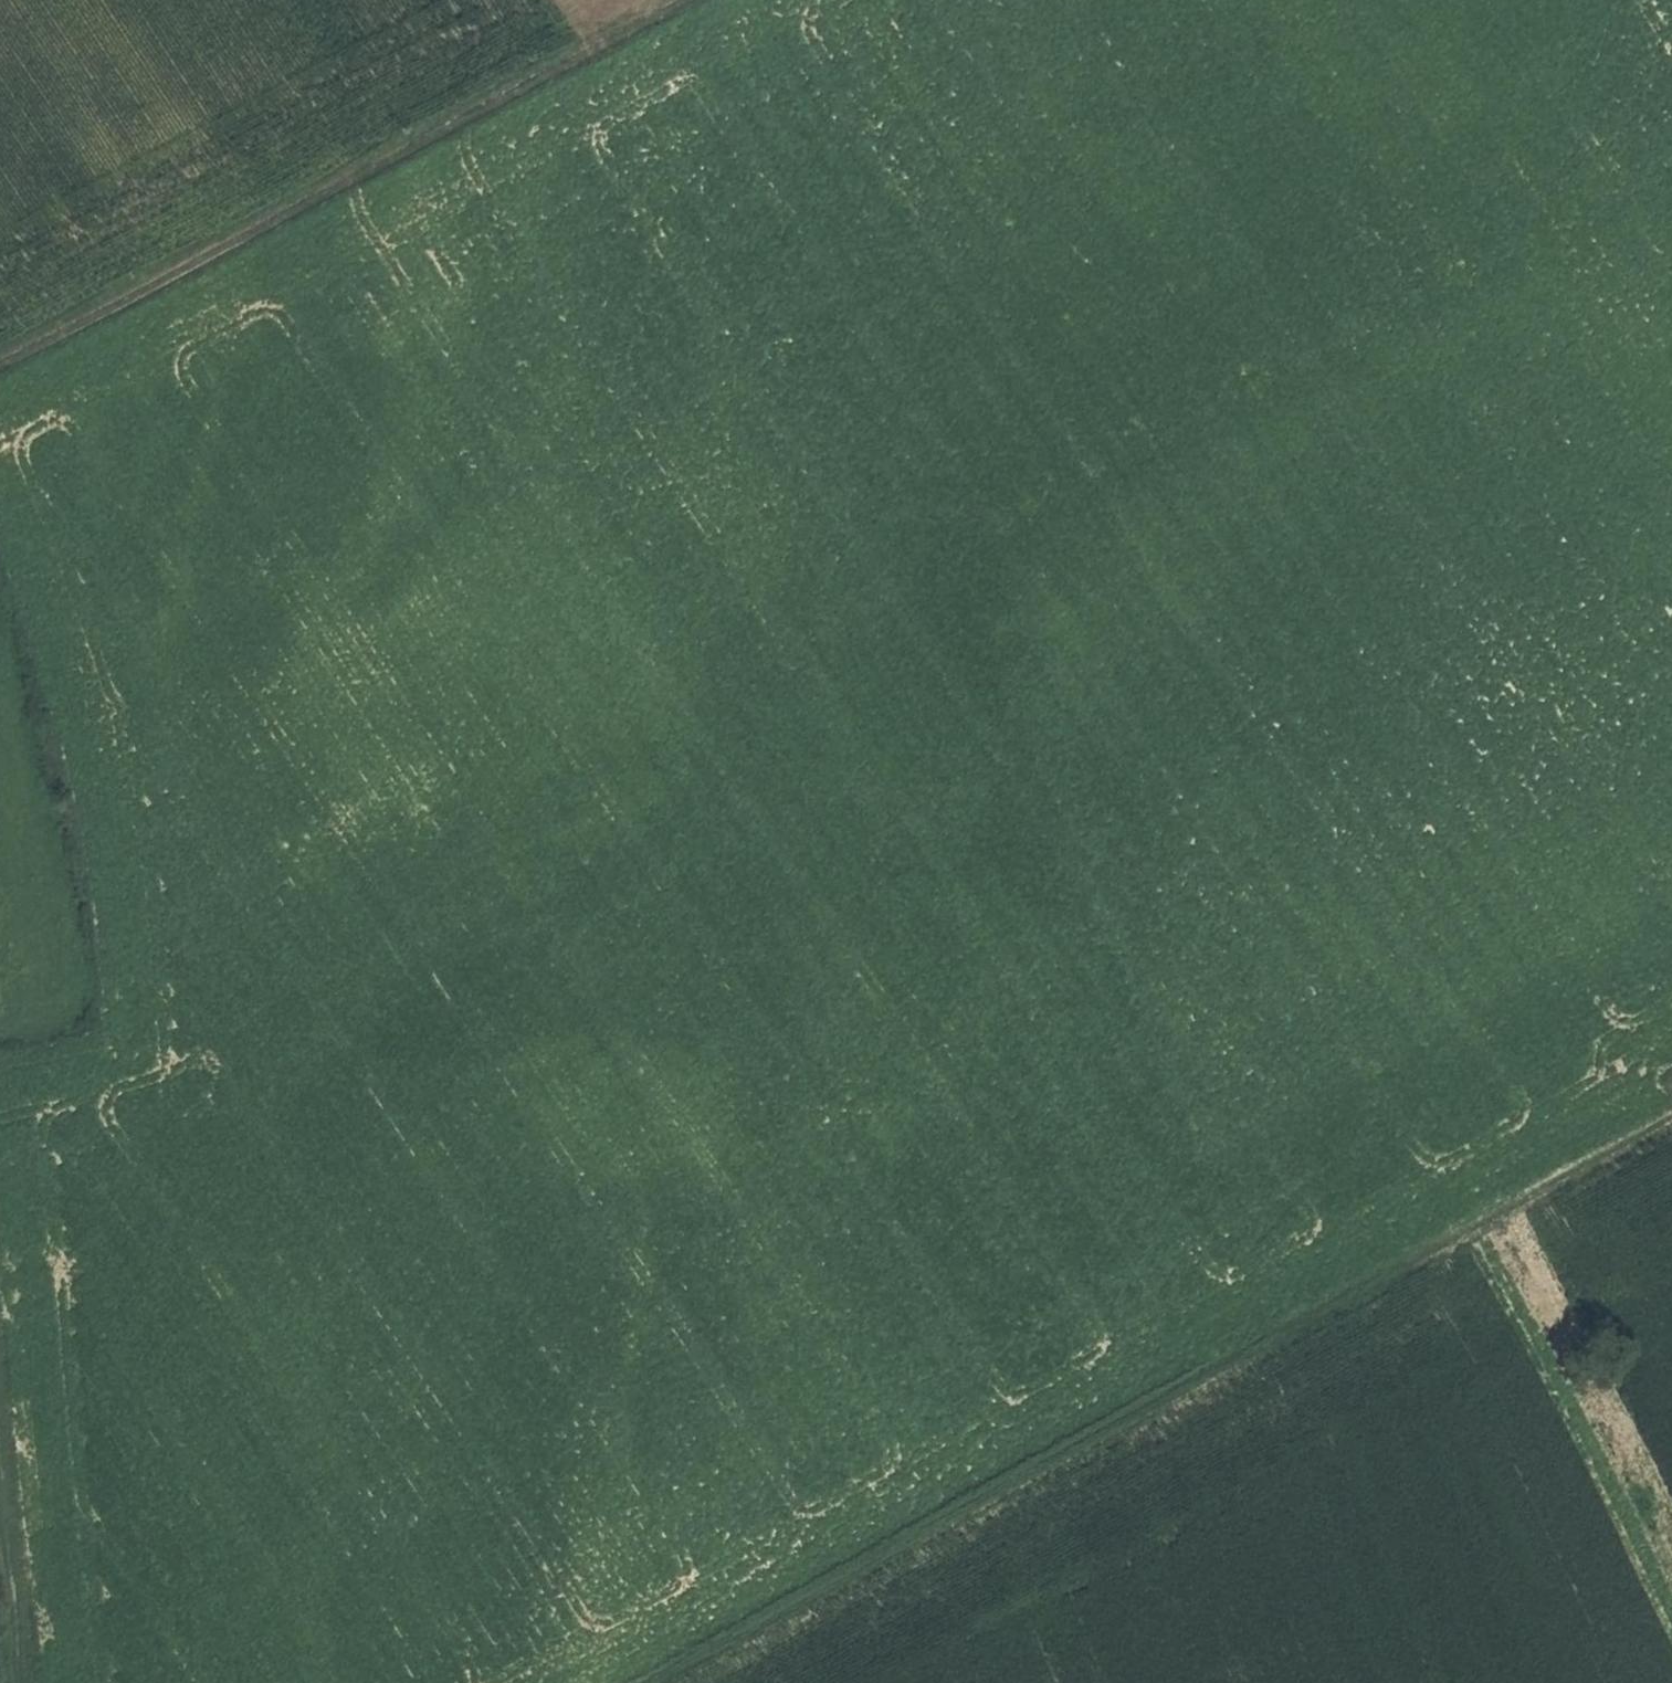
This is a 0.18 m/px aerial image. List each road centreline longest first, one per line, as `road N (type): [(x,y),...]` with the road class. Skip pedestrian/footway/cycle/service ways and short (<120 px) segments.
road 1 (track): [(1671,1274),(1342,1453),(842,1682)]
road 2 (track): [(655,0),(0,357)]
road 3 (track): [(20,1682),(0,1480)]

